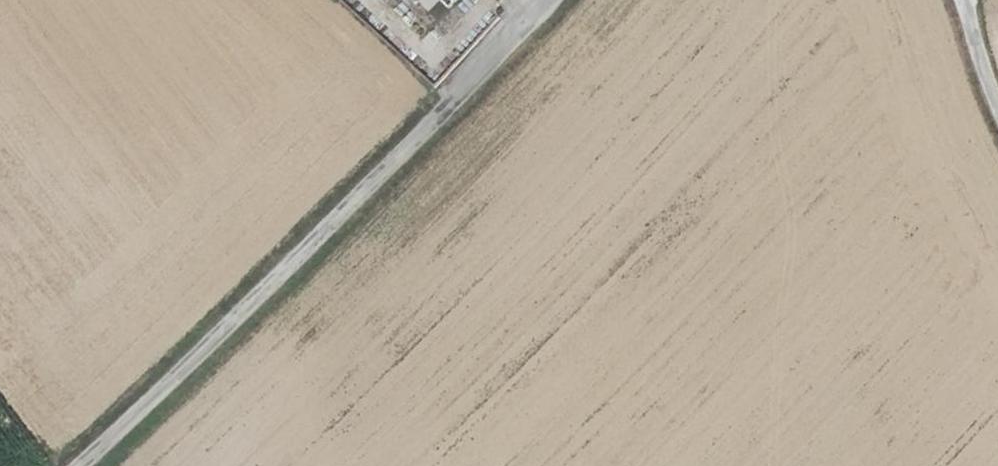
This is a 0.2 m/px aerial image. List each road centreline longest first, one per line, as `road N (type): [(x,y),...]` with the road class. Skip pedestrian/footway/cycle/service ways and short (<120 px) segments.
road 1 (unclassified): [(70,465),(337,218),(541,0)]

